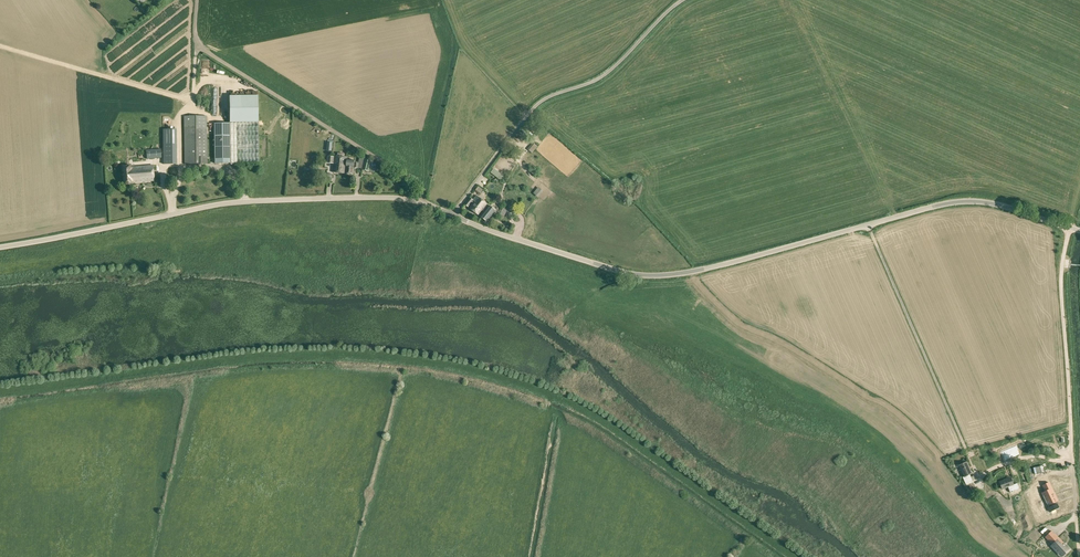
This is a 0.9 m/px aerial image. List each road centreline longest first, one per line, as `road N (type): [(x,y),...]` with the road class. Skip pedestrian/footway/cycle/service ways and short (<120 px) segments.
road 1 (unclassified): [(452,214),(645,276),(716,268),(966,202),(1079,233)]
road 2 (unclassified): [(0,247),(246,202),(392,198),(452,214)]
road 3 (track): [(1070,230),(1061,293),(1079,556)]
road 4 (track): [(420,202),(417,184),(203,49),(195,36),(197,0)]
road 5 (unclassified): [(452,214),(534,106),(606,73),(683,0)]

